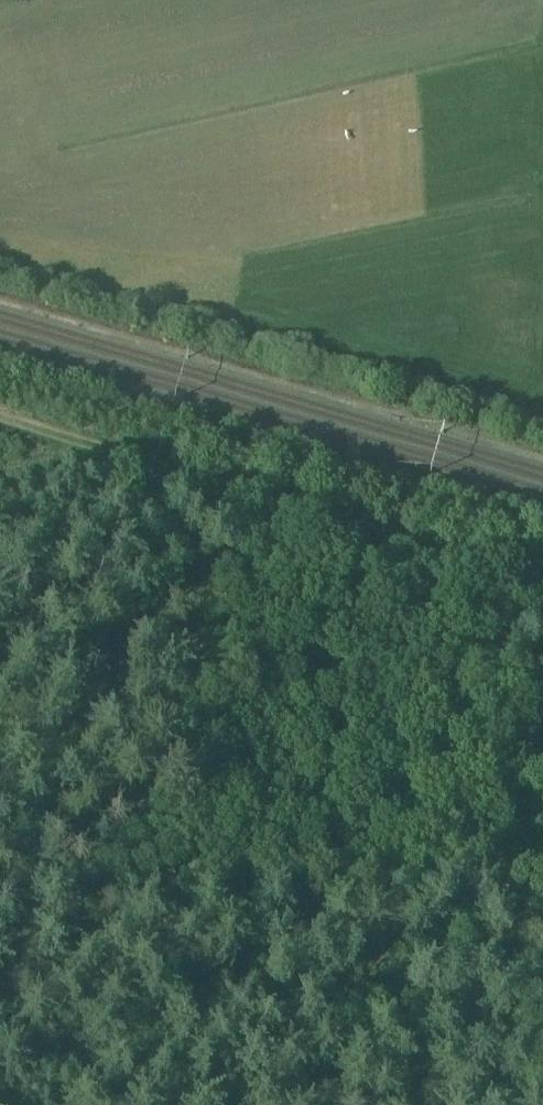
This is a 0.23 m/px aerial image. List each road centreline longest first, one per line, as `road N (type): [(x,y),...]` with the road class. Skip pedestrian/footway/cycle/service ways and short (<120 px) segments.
road 1 (track): [(0,411),(542,572)]

